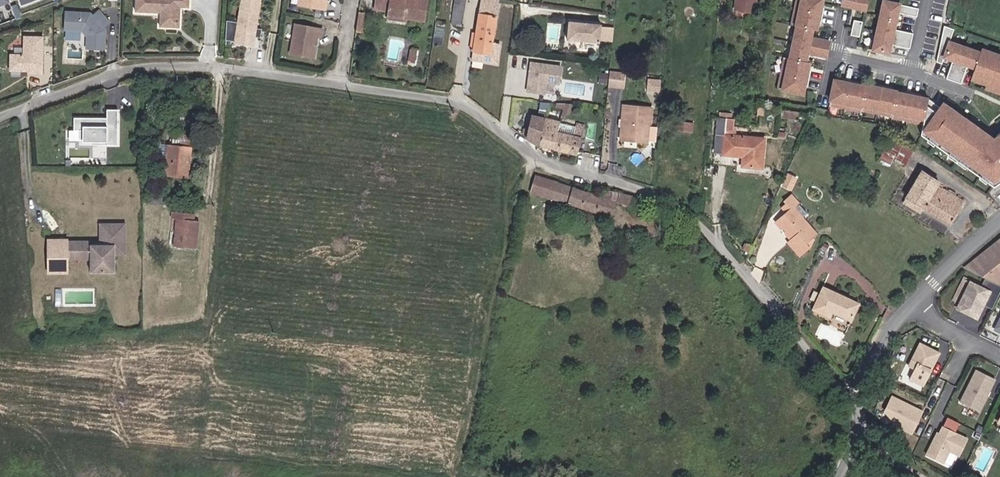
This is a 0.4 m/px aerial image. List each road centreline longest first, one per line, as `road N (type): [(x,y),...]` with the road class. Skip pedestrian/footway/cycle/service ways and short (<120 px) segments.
road 1 (unclassified): [(0,119),(138,69),(199,65),(453,100),(538,157),(674,202),(766,296),(844,393)]
road 2 (residential): [(999,222),(910,303)]

